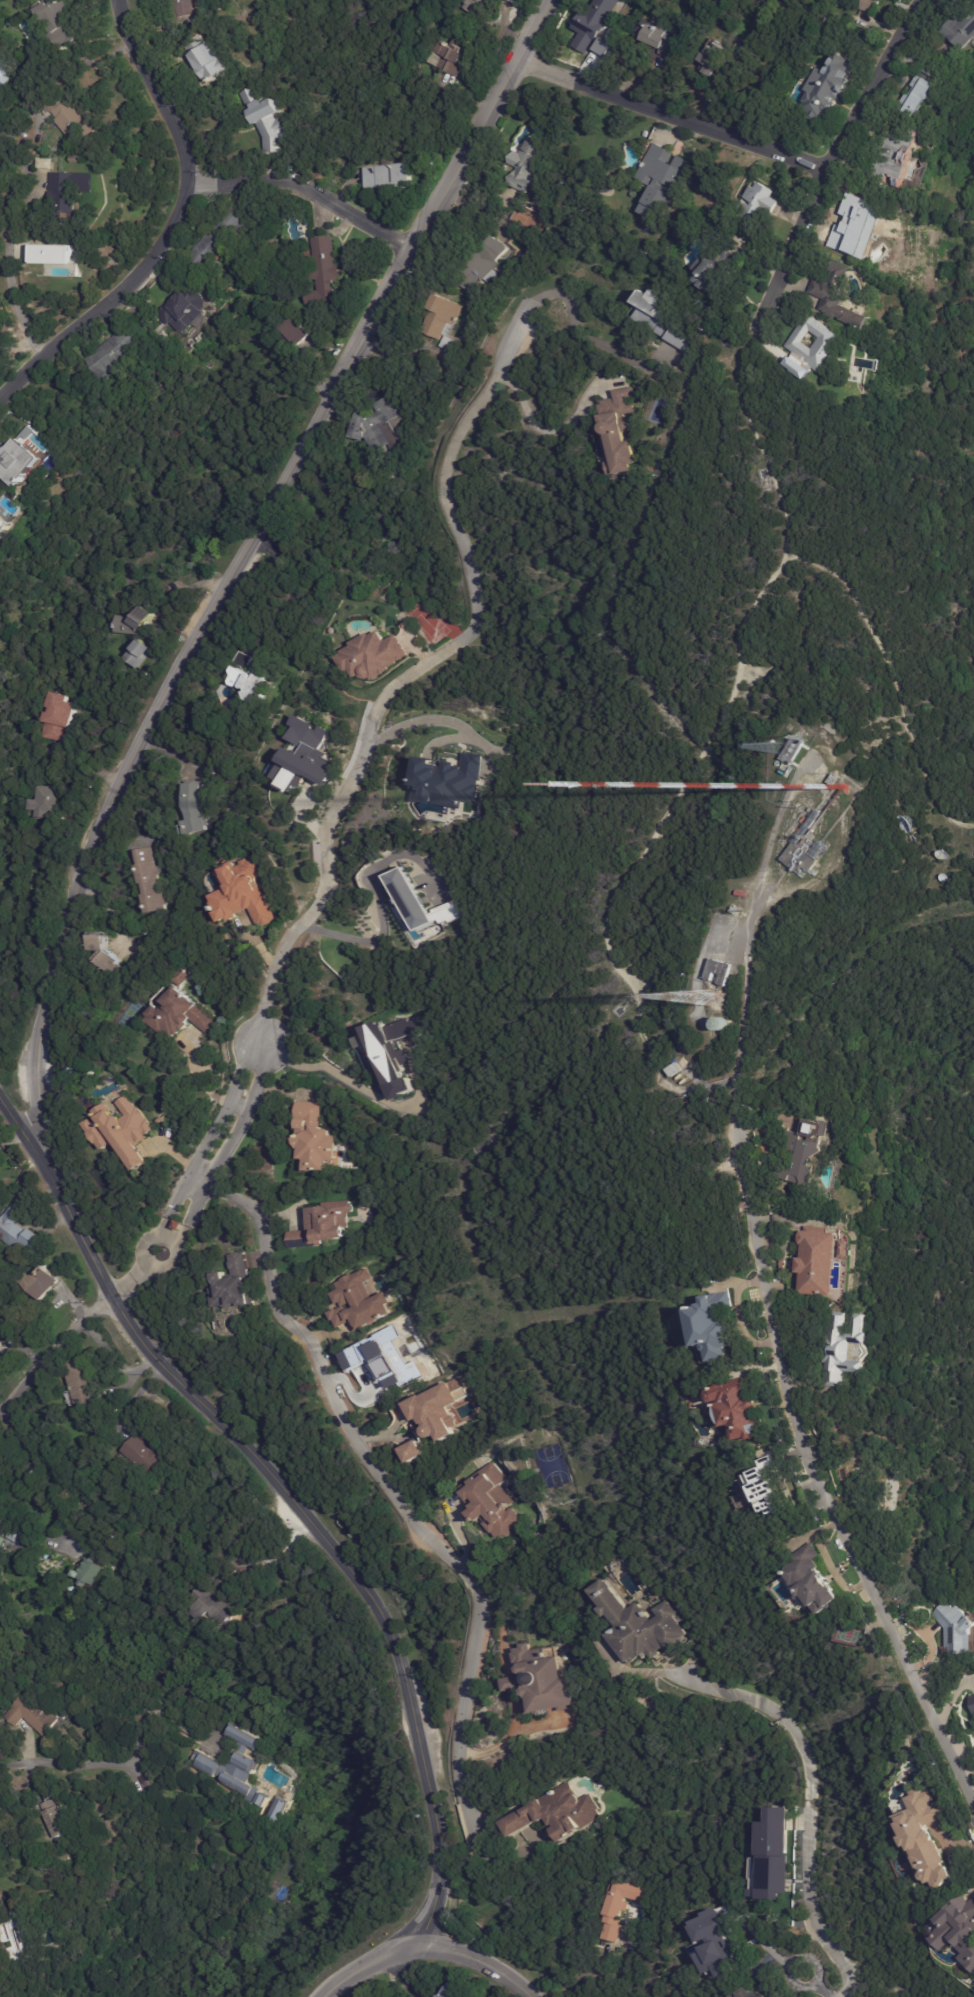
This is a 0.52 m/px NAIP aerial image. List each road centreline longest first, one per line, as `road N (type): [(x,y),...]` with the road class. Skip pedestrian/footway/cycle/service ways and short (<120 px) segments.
road 1 (tertiary): [(41,1161),(39,1033),(98,824),(172,674),(549,0)]
road 2 (residential): [(973,1813),(834,1532),(763,1322),(733,1046),(753,910)]
road 3 (tertiary): [(430,1945),(439,1810),(358,1586),(170,1384),(112,1299),(41,1161)]
road 4 (residential): [(192,1187),(229,1193),(260,1214),(270,1303),(312,1344),(365,1458),(474,1589),(458,1778),(481,1856)]
road 5 (residential): [(0,400),(149,262),(183,197),(181,143),(133,56),(120,0)]
road 6 (residential): [(670,1675),(760,1702),(804,1752),(804,1845),(840,1996)]
road 7 (residential): [(749,339),(820,172),(914,0)]
road 8 (residential): [(820,172),(515,61)]
road 9 (residential): [(112,1299),(159,1253),(262,1046)]
road 10 (residential): [(408,249),(297,185),(185,183)]
road 11 (tertiary): [(327,1996),(385,1957),(430,1945),(484,1961),(532,1996)]
road 12 (residential): [(0,1409),(112,1299)]
road 13 (residential): [(0,1770),(134,1766)]

